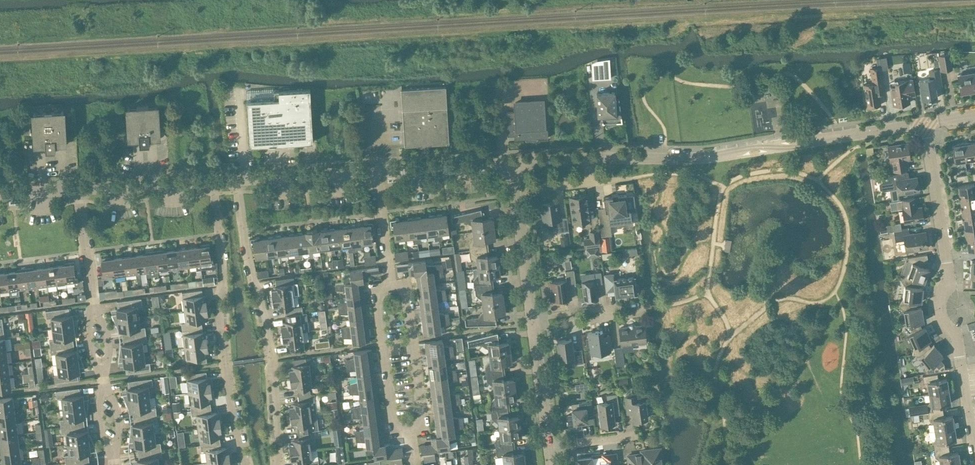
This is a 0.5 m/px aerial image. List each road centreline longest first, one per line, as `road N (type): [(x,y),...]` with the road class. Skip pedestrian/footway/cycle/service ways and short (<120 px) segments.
road 1 (residential): [(927,122),(715,155),(512,165)]
road 2 (residential): [(927,122),(949,281),(940,318),(955,334),(974,461)]
road 3 (residential): [(276,464),(269,334),(237,183)]
road 4 (residential): [(216,185),(220,333),(248,464)]
road 5 (residential): [(408,430),(423,423),(406,287),(389,283)]
road 6 (residential): [(389,283),(376,290),(392,426),(408,430)]
road 7 (residential): [(534,324),(512,165)]
road 8 (residential): [(237,183),(376,174)]
road 9 (residential): [(79,189),(216,185)]
road 10 (residential): [(376,174),(512,165)]
road 11 (residential): [(549,446),(534,324)]

